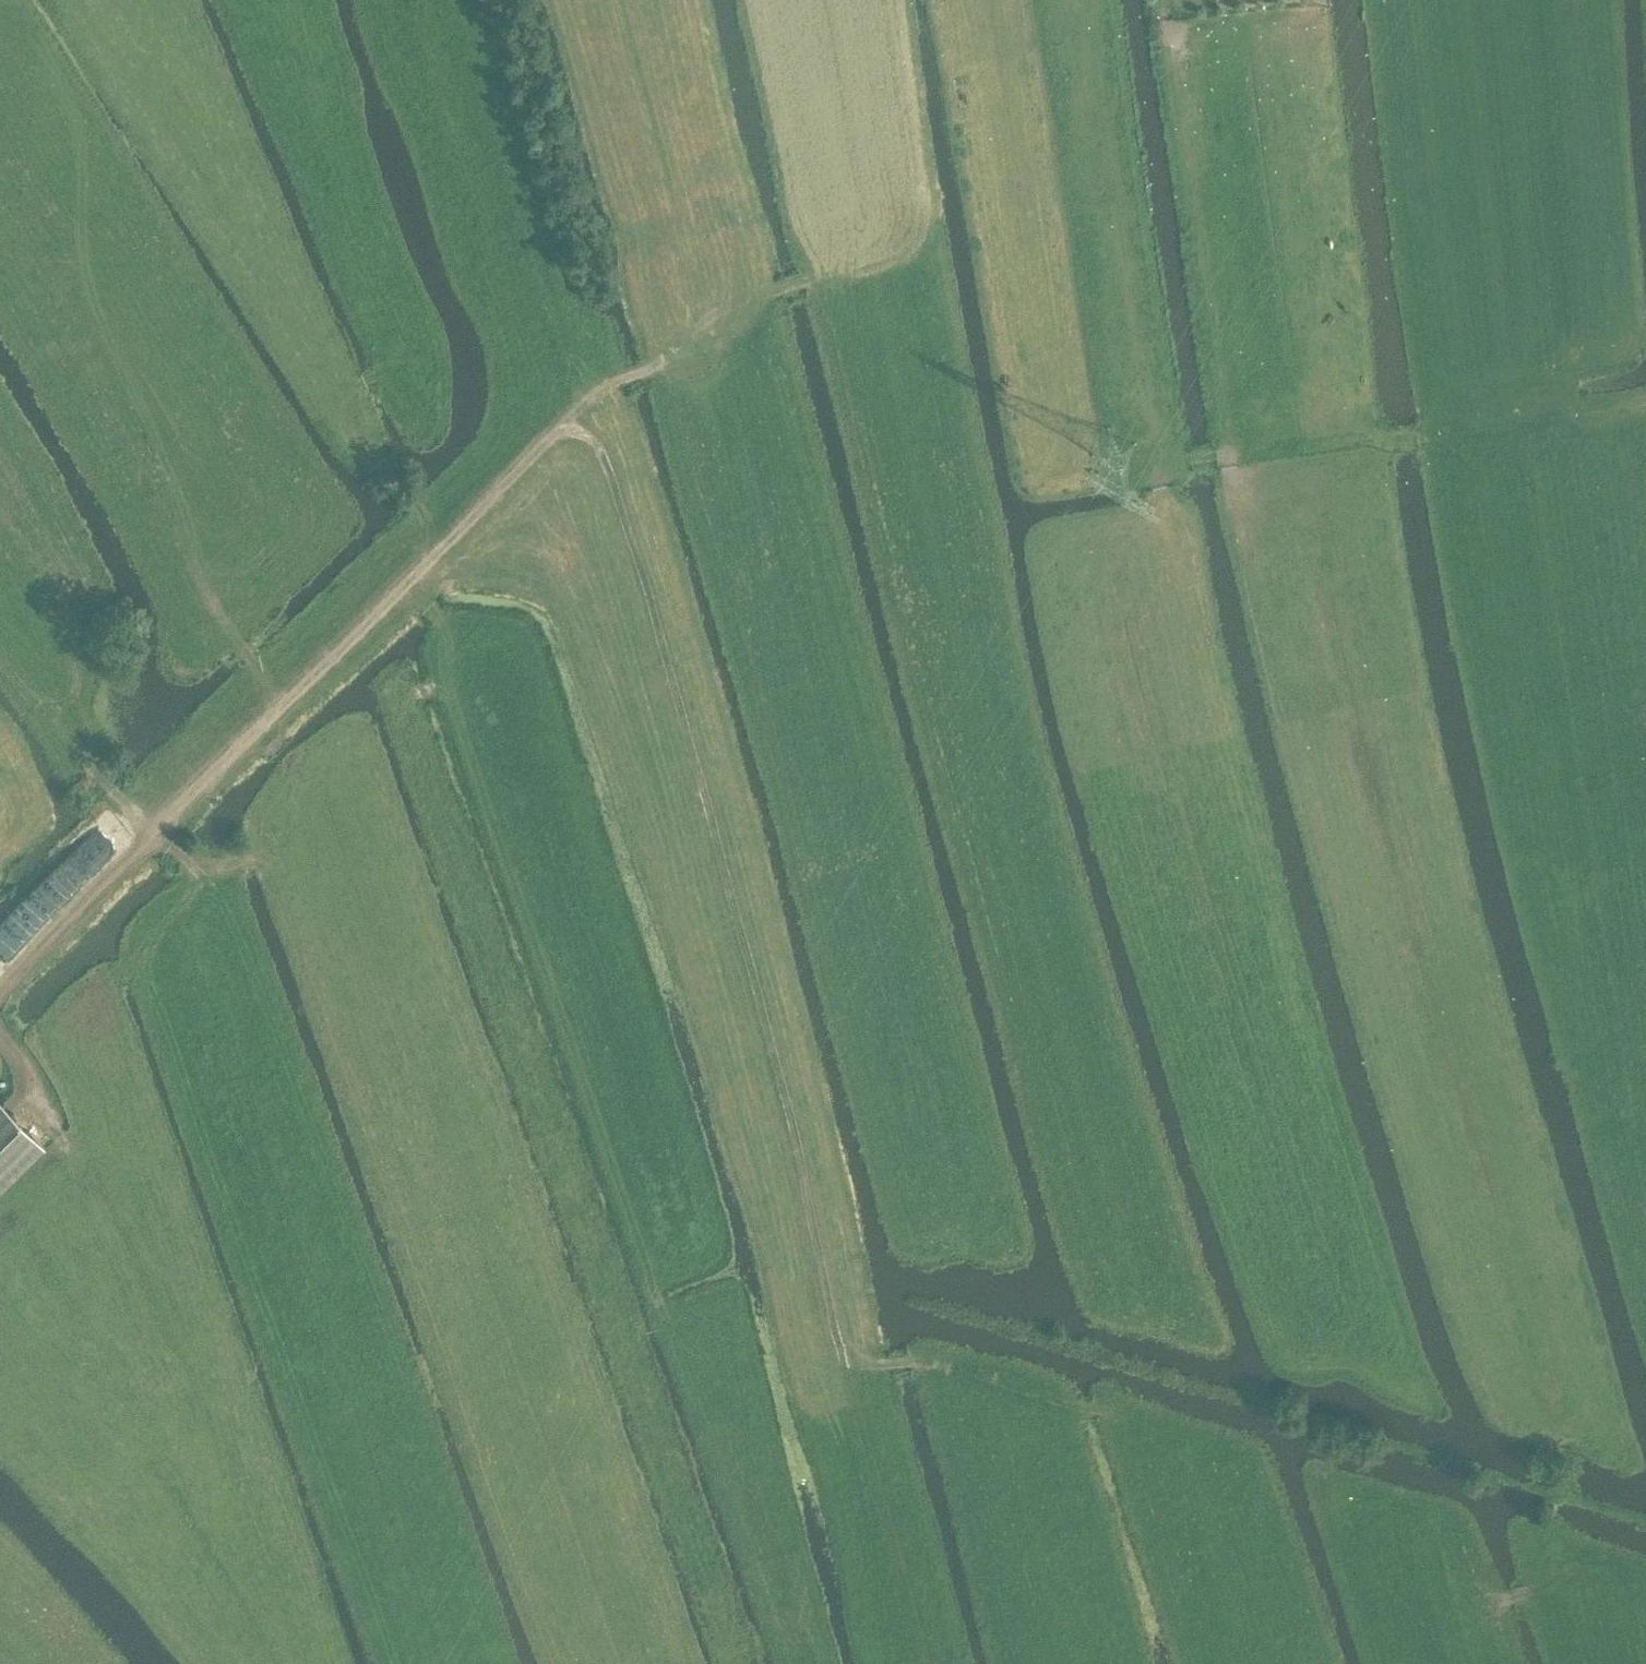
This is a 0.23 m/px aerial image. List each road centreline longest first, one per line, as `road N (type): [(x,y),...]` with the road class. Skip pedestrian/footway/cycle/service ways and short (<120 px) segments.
road 1 (track): [(604,455),(676,690),(845,1379)]
road 2 (track): [(807,215),(824,276),(757,297),(658,370),(614,384),(571,416),(570,436)]
road 3 (track): [(1645,1523),(1316,1423)]

